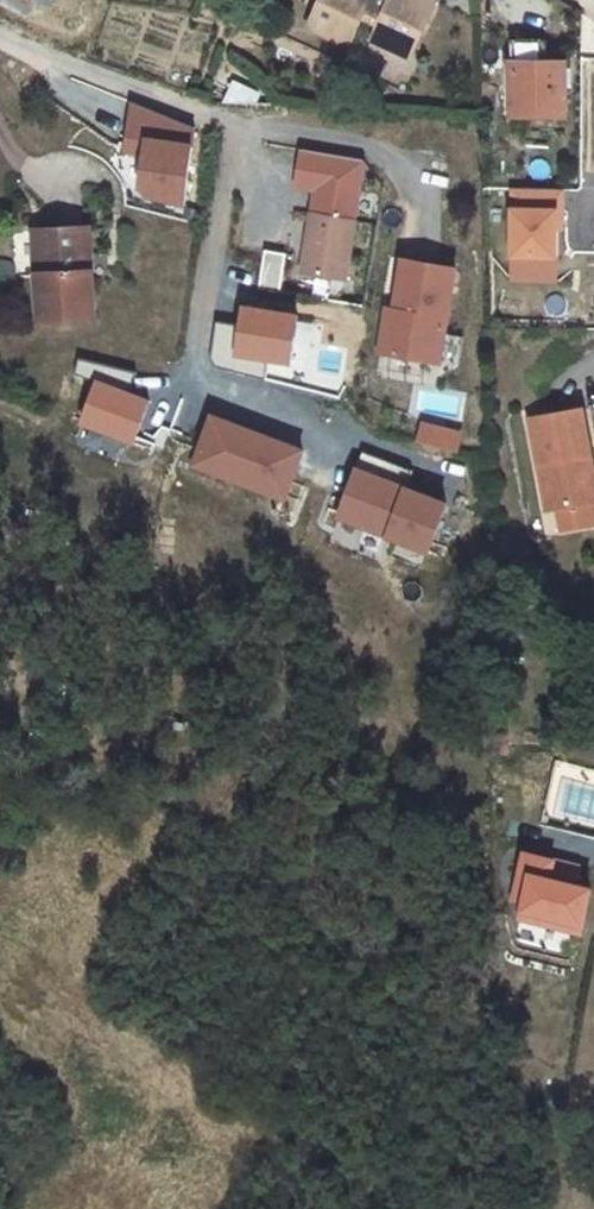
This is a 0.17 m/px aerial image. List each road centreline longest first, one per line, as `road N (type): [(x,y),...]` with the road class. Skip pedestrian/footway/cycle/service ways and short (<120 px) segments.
road 1 (track): [(0,49),(221,122)]

